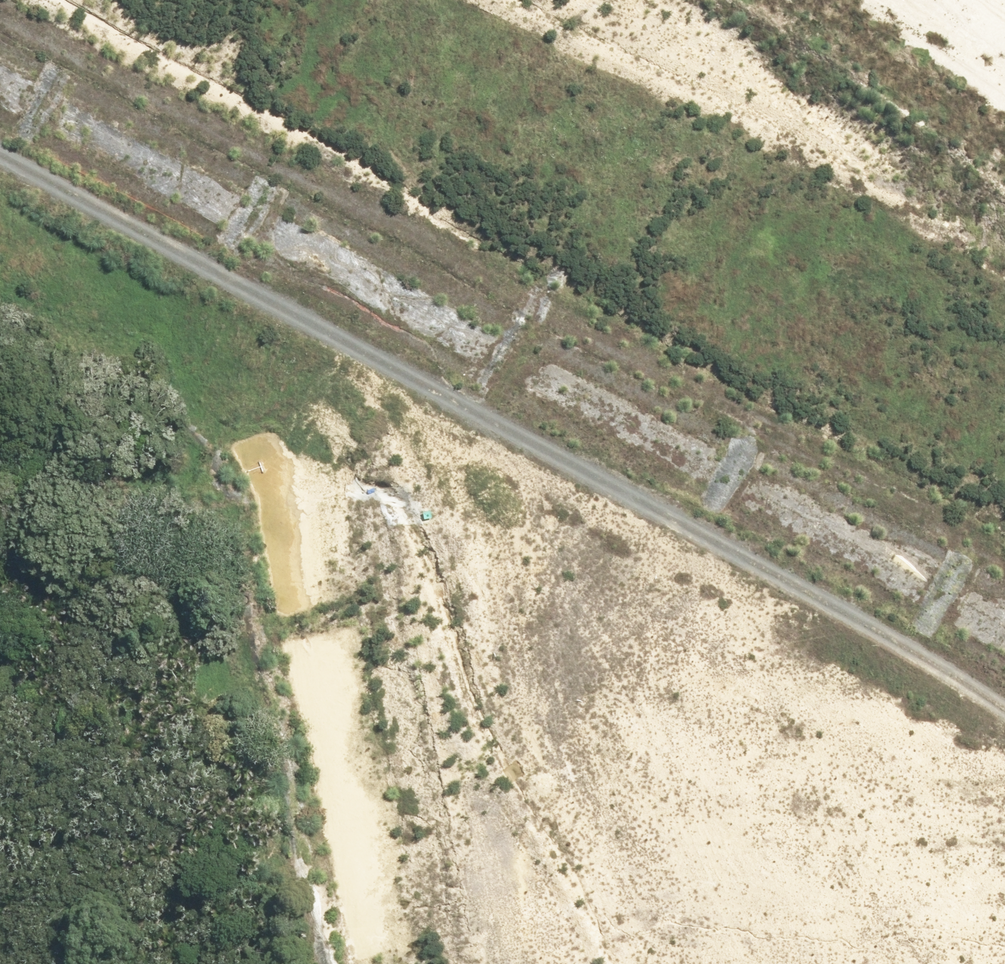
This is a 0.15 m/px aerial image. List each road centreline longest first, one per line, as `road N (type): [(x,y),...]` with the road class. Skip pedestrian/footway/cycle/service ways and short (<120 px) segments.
road 1 (unknown): [(1004,659),(0,111)]
road 2 (unknown): [(0,53),(1004,596)]
road 3 (residential): [(0,347),(533,655)]
road 4 (unknown): [(533,655),(817,830),(858,840),(1004,913)]
road 5 (unknown): [(533,655),(491,742),(476,797),(474,963)]
road 6 (unknown): [(676,413),(533,655)]

